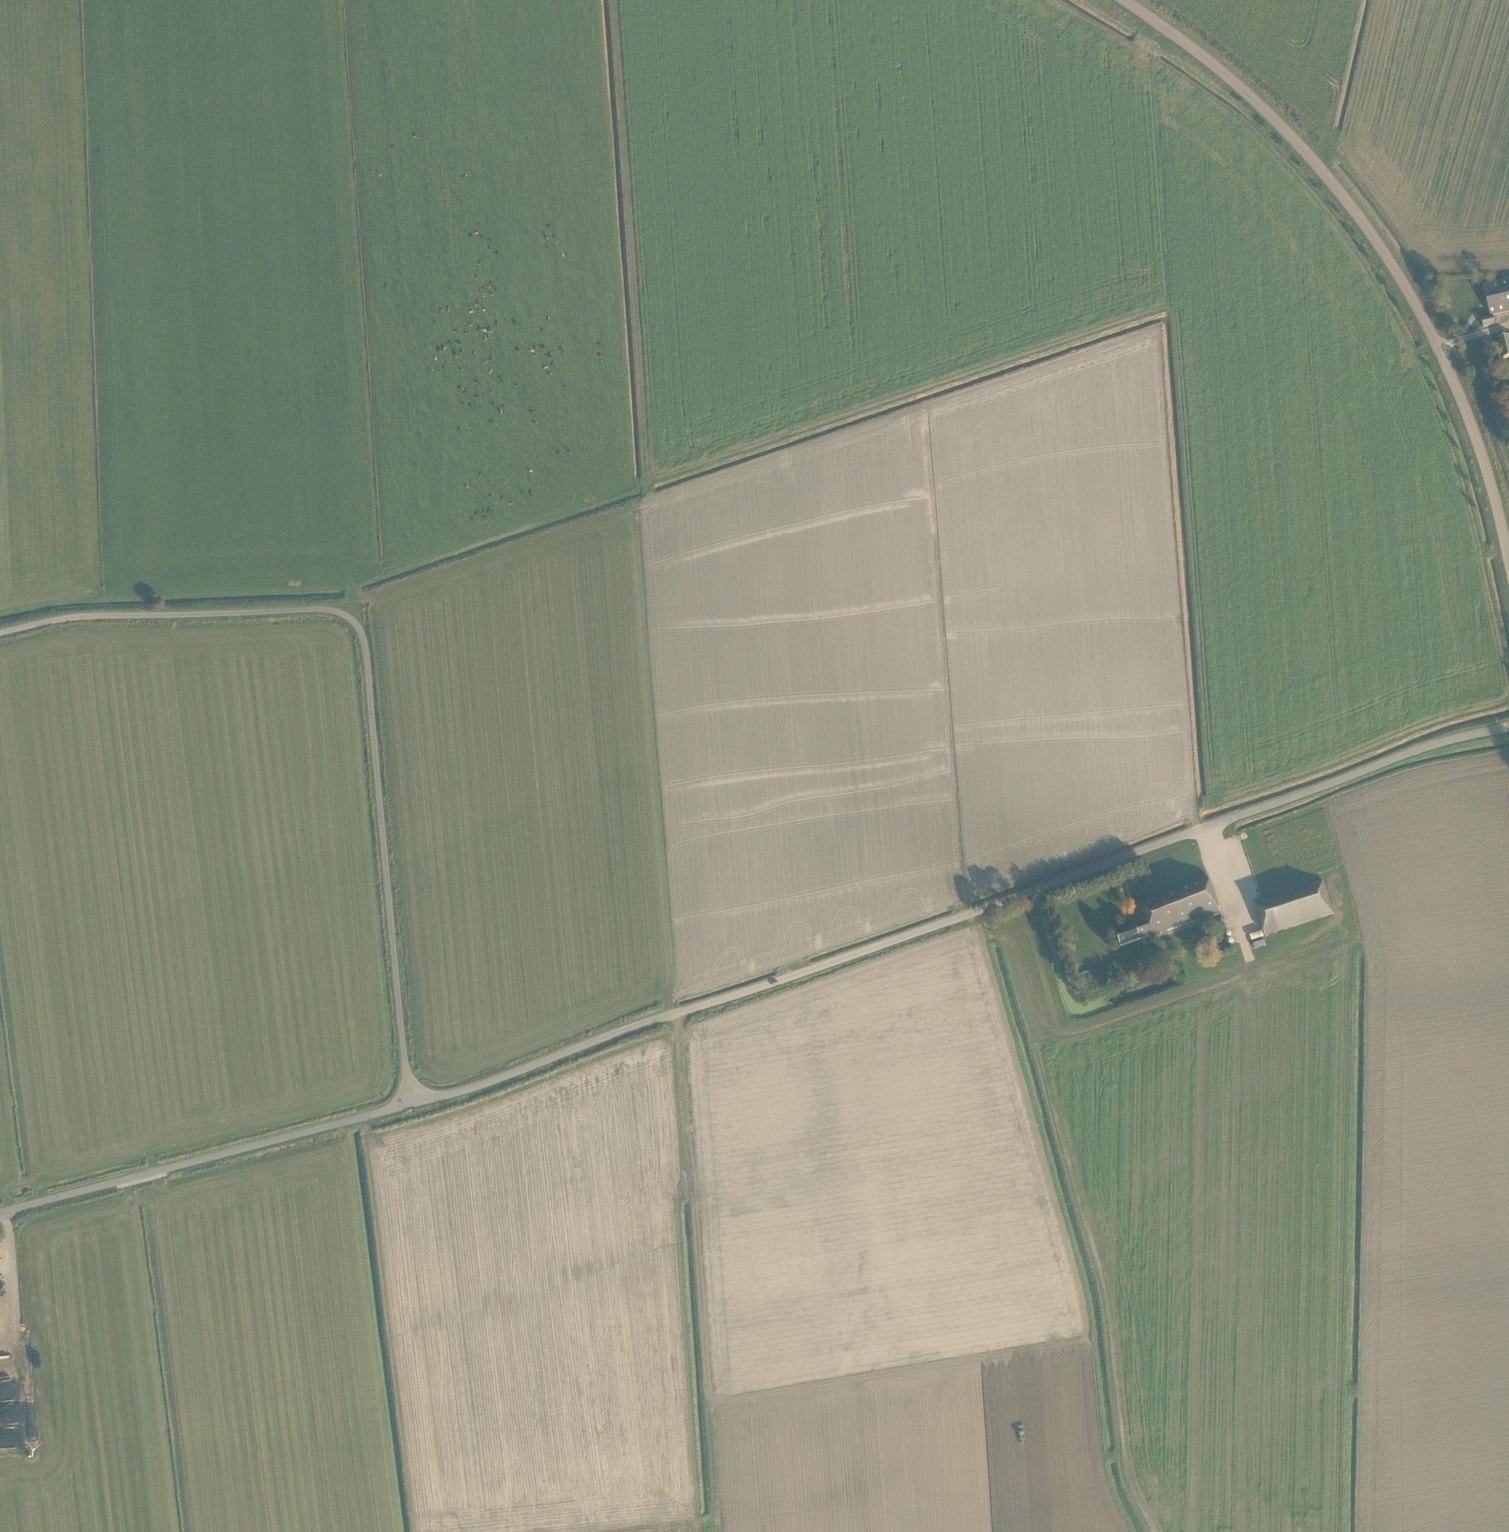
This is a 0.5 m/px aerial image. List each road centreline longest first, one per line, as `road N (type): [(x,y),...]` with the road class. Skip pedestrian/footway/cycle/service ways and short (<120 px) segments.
road 1 (unclassified): [(409,1105),(836,963),(1443,745),(1508,730)]
road 2 (unclassified): [(409,1105),(360,632),(331,612),(83,618),(0,635)]
road 3 (tertiary): [(1508,571),(1477,450),(1436,346),(1391,267),(1283,130),(1224,74),(1122,0)]
road 4 (unclassified): [(0,1212),(409,1105)]

